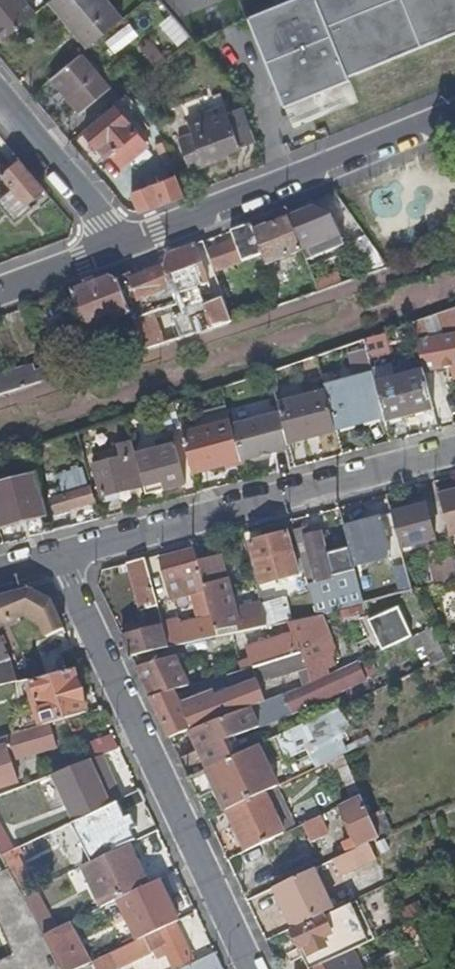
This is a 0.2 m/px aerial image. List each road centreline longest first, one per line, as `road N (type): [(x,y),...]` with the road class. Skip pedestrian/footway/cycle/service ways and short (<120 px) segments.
road 1 (residential): [(250,968),(57,555)]
road 2 (residential): [(57,555),(454,454)]
road 3 (residential): [(114,244),(454,115)]
road 4 (residential): [(114,244),(0,102)]
road 5 (residential): [(0,287),(114,244)]

